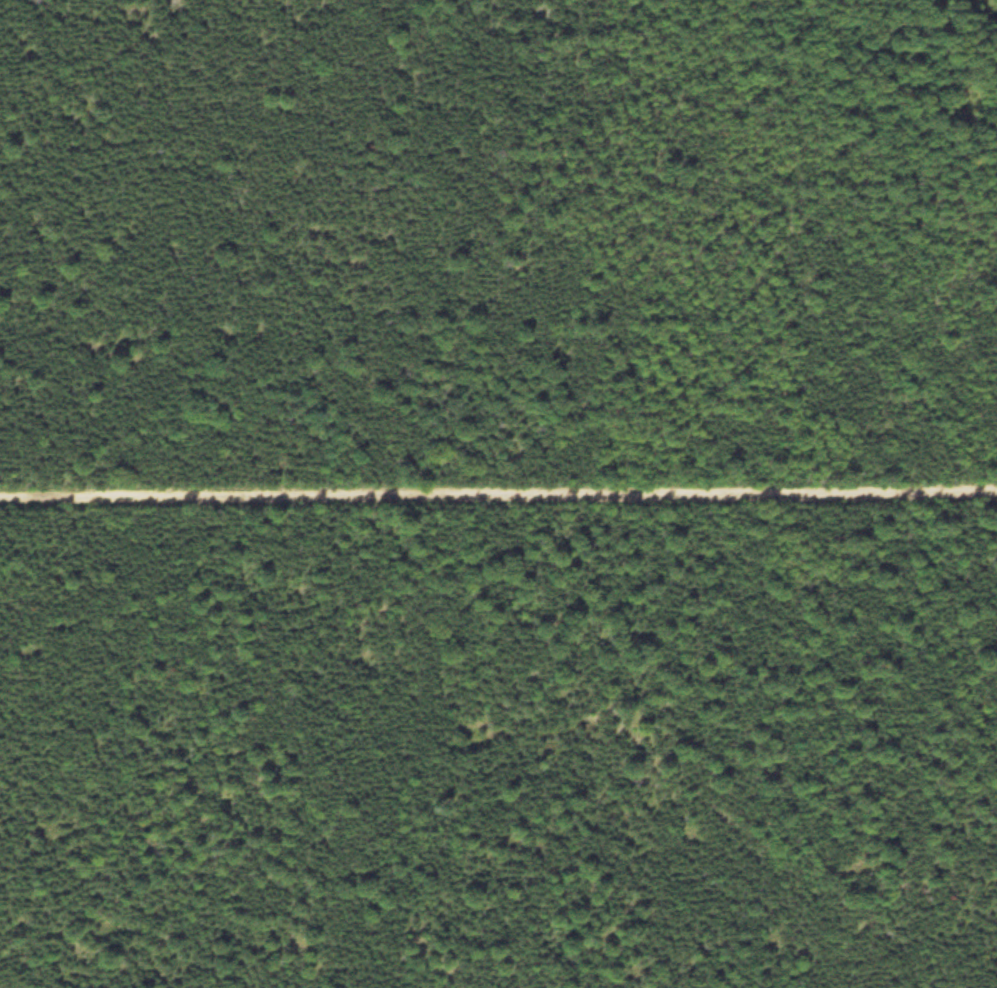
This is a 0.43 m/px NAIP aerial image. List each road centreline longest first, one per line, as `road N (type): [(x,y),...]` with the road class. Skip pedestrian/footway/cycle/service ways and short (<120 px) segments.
road 1 (residential): [(0,501),(996,493)]

